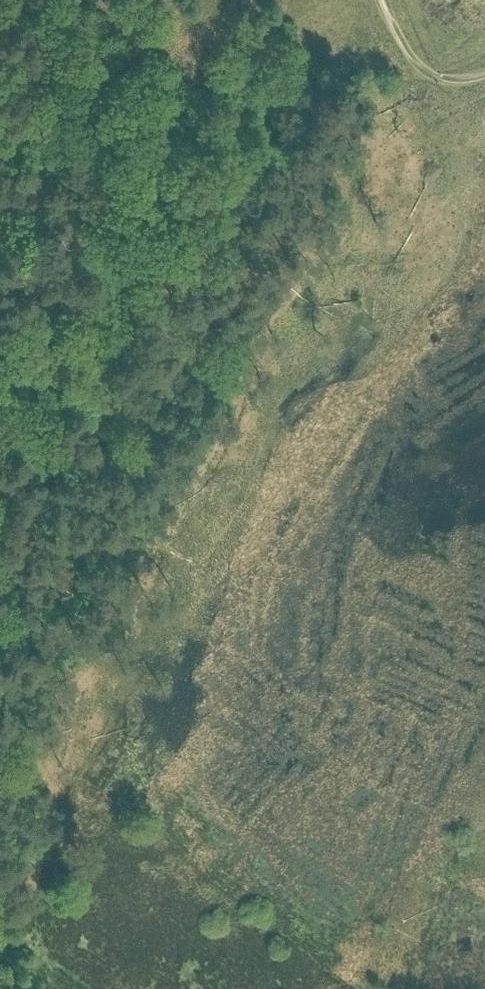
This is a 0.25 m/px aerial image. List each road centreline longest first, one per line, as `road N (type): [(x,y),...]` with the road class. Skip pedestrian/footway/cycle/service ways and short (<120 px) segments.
road 1 (track): [(484,75),(452,80),(419,69),(380,0)]

